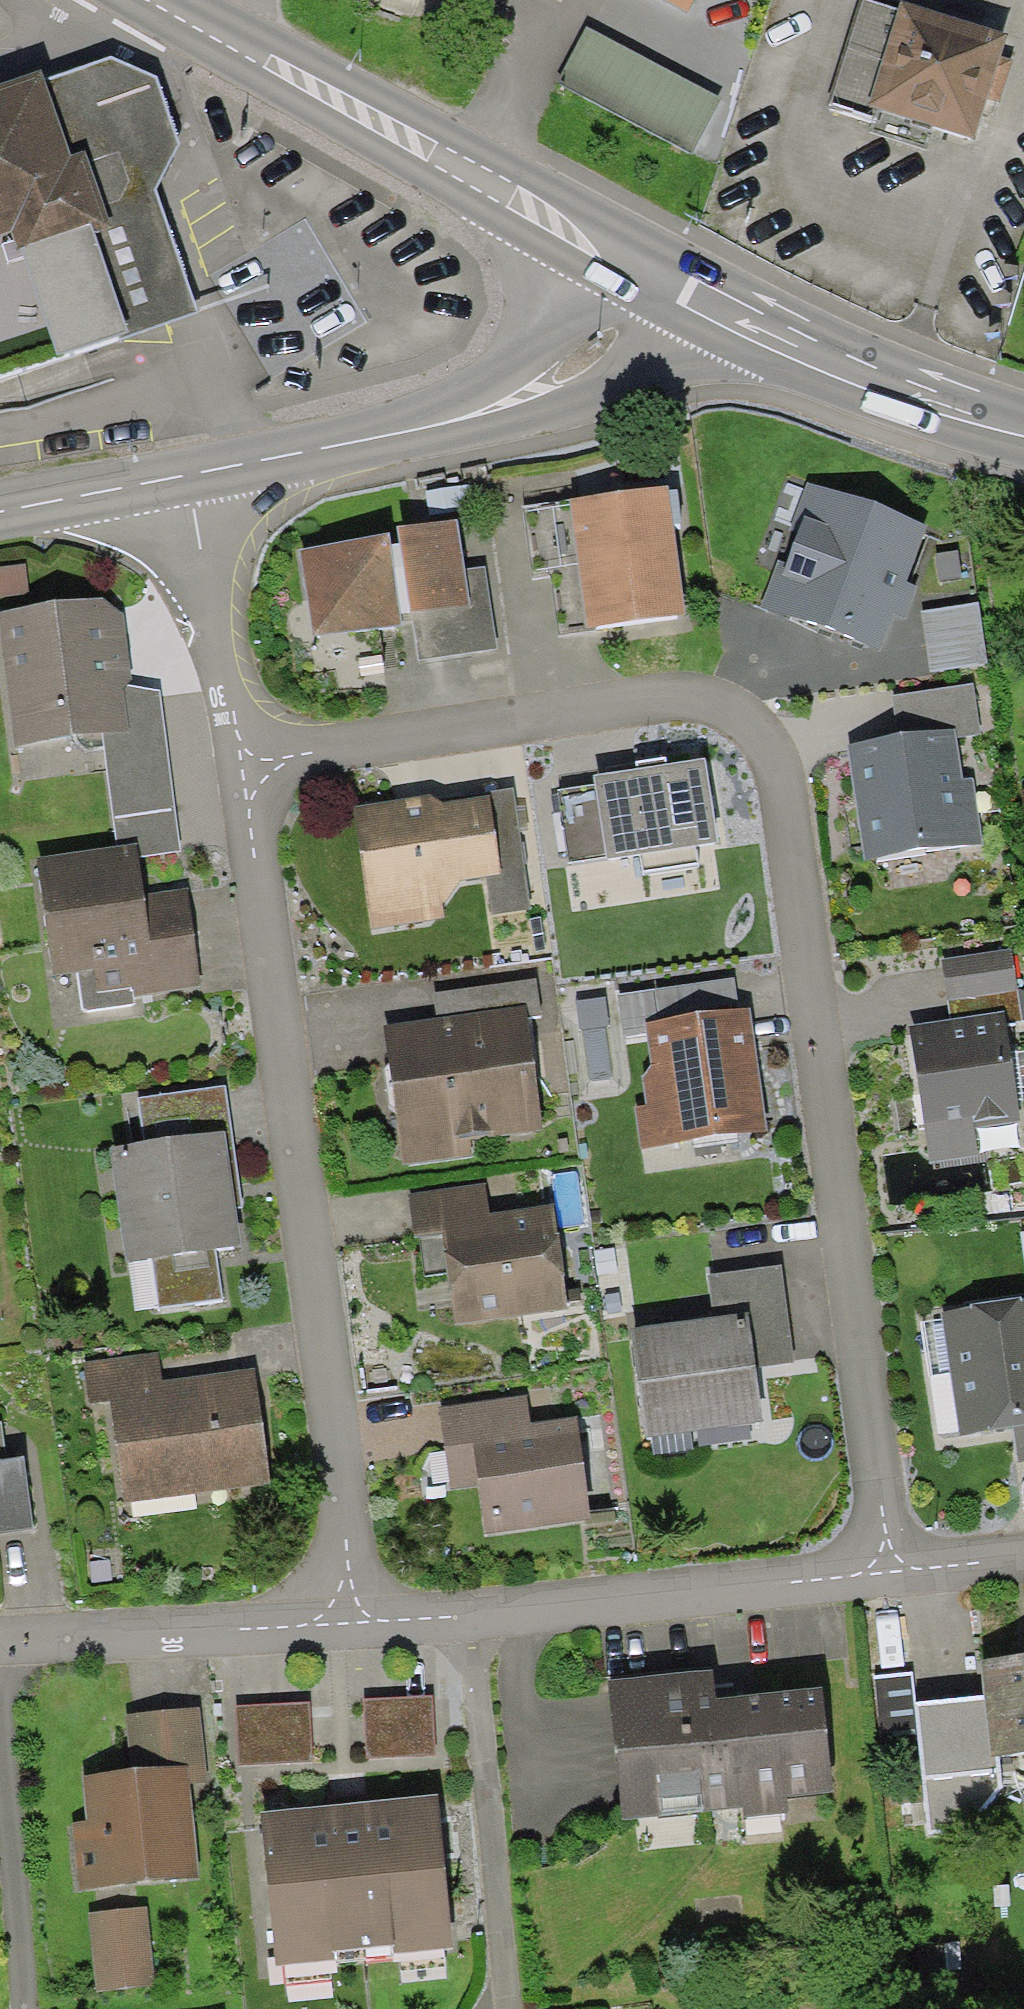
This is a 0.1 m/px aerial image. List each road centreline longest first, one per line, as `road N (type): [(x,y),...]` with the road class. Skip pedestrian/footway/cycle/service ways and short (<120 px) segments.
road 1 (residential): [(885,1563),(798,882),(773,752),(726,708),(671,699),(242,764)]
road 2 (residential): [(242,764),(350,1623)]
road 3 (primary): [(147,0),(652,275)]
road 4 (tertiary): [(170,481),(514,404),(594,352),(633,315),(652,275)]
road 5 (residential): [(885,1563),(350,1623)]
road 6 (primary): [(652,275),(815,355),(1023,432)]
road 7 (residential): [(350,1623),(0,1637)]
road 8 (residential): [(170,481),(242,764)]
road 9 (tertiary): [(0,514),(170,481)]
road 10 (residential): [(1023,1555),(885,1563)]

